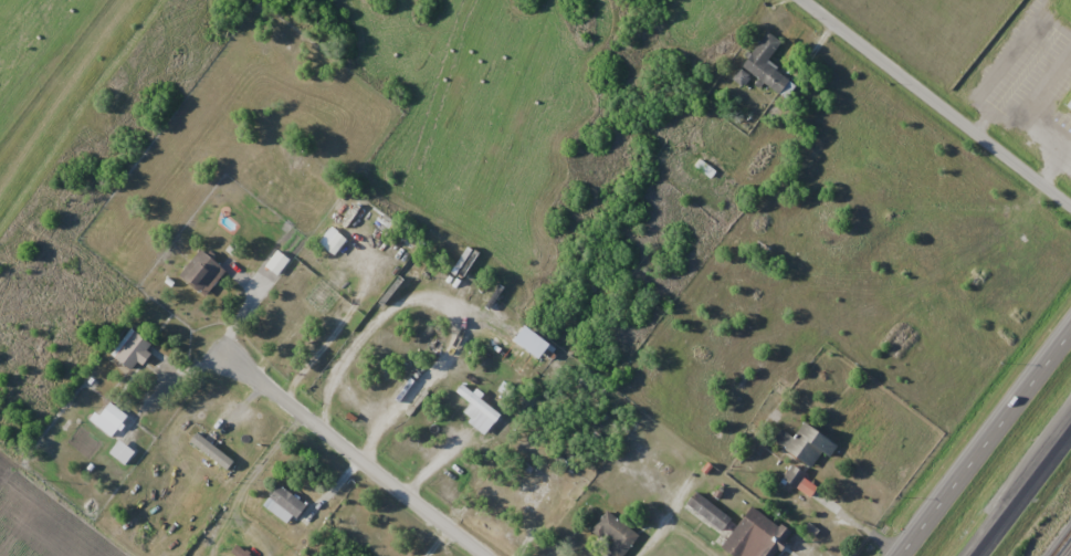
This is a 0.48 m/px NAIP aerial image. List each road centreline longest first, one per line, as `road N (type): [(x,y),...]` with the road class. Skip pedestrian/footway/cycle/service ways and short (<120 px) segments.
road 1 (residential): [(1070,209),(799,0)]
road 2 (residential): [(483,555),(217,358)]
road 3 (trunk): [(1070,338),(905,555)]
road 4 (trunk): [(980,555),(1070,434)]

